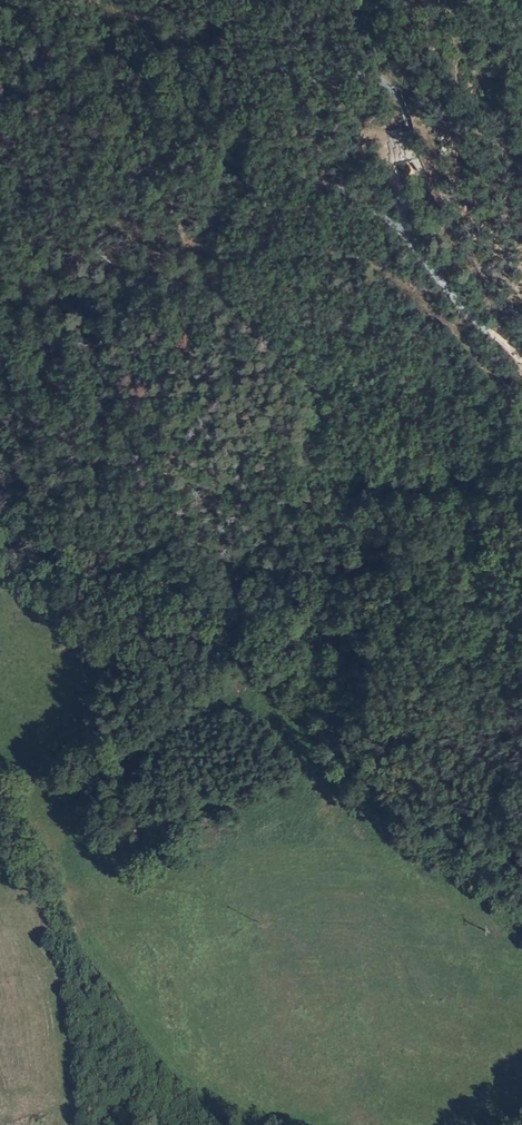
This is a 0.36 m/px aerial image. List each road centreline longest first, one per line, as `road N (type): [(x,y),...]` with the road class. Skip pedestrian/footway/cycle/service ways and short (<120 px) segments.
road 1 (track): [(232,1124),(196,1103),(154,1057),(0,824)]

